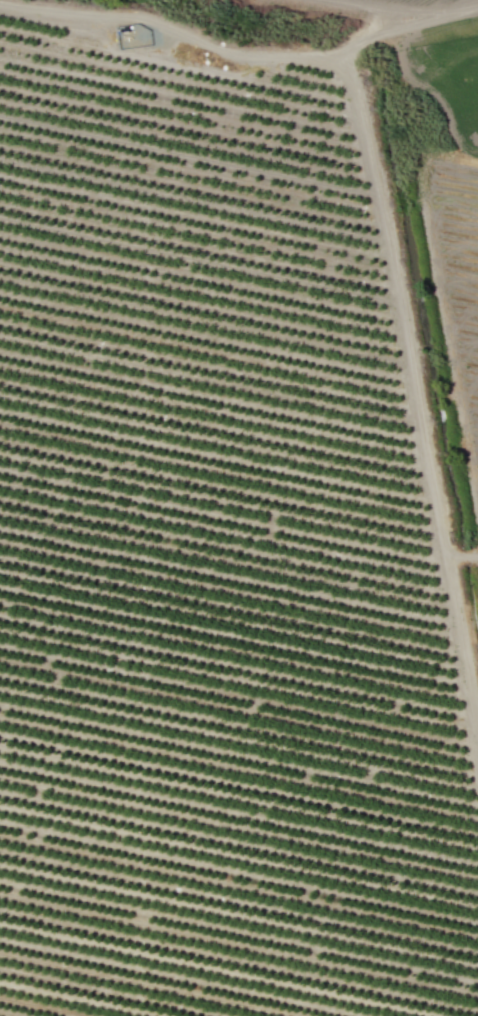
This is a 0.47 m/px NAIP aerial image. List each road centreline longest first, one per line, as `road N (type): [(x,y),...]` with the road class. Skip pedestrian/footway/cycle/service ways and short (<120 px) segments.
road 1 (track): [(477,2),(292,60),(0,2)]

